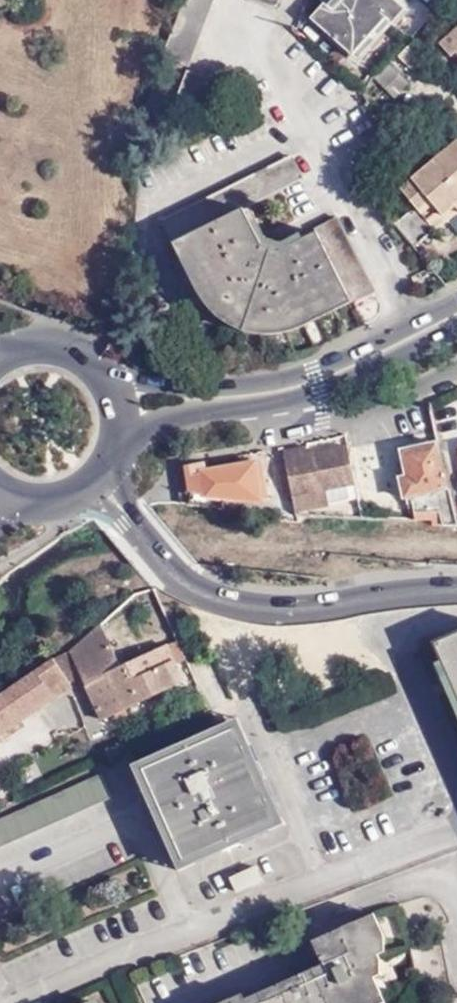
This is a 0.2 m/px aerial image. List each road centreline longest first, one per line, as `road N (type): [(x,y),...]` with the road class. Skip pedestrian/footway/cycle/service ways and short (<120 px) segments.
road 1 (tertiary): [(456,582),(281,601),(226,594),(198,582),(165,552),(106,471)]
road 2 (residential): [(428,332),(265,57),(300,0)]
road 3 (secondary): [(264,395),(428,332)]
road 4 (secondary): [(264,395),(219,396),(104,372)]
road 5 (secondary): [(119,447),(168,422),(264,395)]

